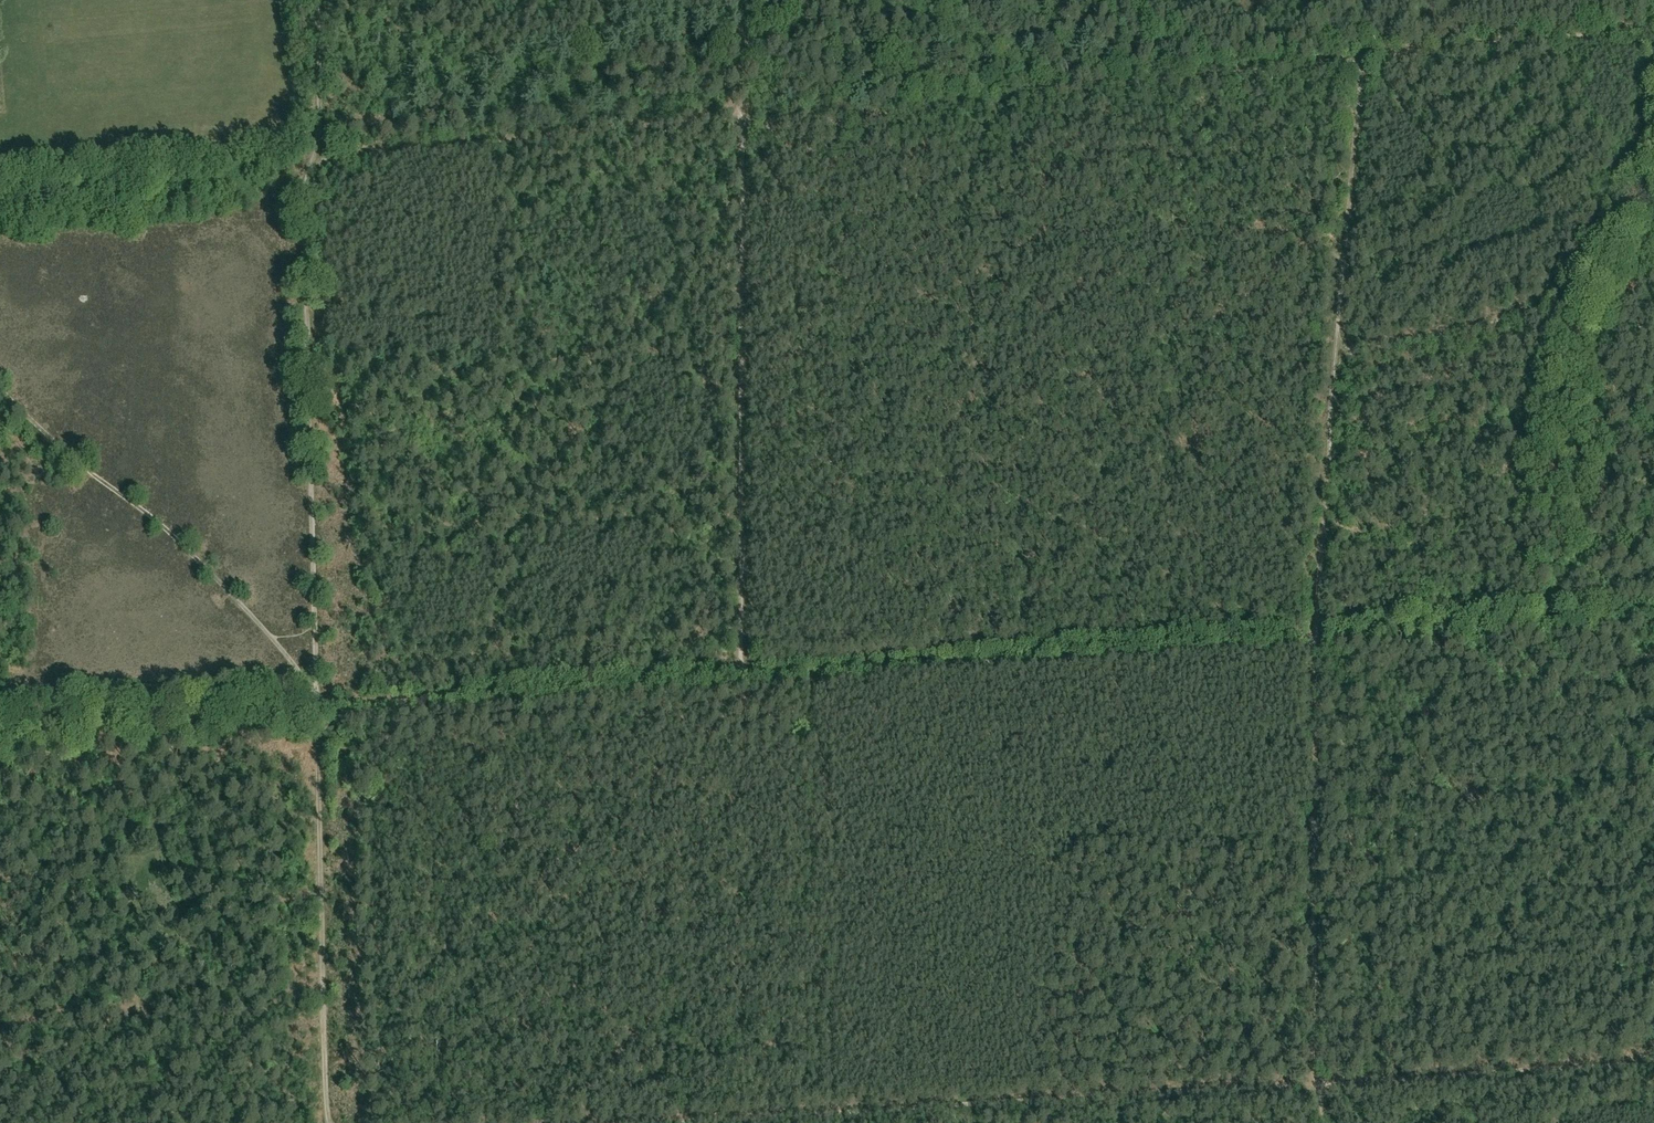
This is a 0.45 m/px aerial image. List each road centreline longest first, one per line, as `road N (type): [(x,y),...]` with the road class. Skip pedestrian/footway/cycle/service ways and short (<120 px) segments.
road 1 (track): [(675,1122),(1653,1062)]
road 2 (track): [(742,119),(1372,54)]
road 3 (track): [(1315,640),(734,677)]
road 4 (track): [(314,154),(306,195),(319,706)]
road 5 (track): [(1324,1122),(1313,1082),(1315,640)]
road 6 (track): [(319,706),(306,679),(201,556),(0,378)]
road 7 (track): [(742,119),(314,154)]
road 8 (track): [(734,677),(319,706)]
road 9 (track): [(318,719),(328,1122)]
road 10 (track): [(744,326),(734,677)]
road 11 (track): [(1653,620),(1315,640)]
road 12 (track): [(1328,355),(1653,291)]
road 13 (track): [(0,725),(319,706)]
road 14 (track): [(1328,355),(1314,523),(1315,640)]
road 15 (track): [(1653,23),(1372,54)]
road 16 (track): [(1372,54),(1361,84),(1336,270)]
road 17 (track): [(742,119),(744,326)]
road 18 (track): [(306,0),(314,154)]
road 19 (track): [(100,718),(108,756),(153,820),(155,839)]

